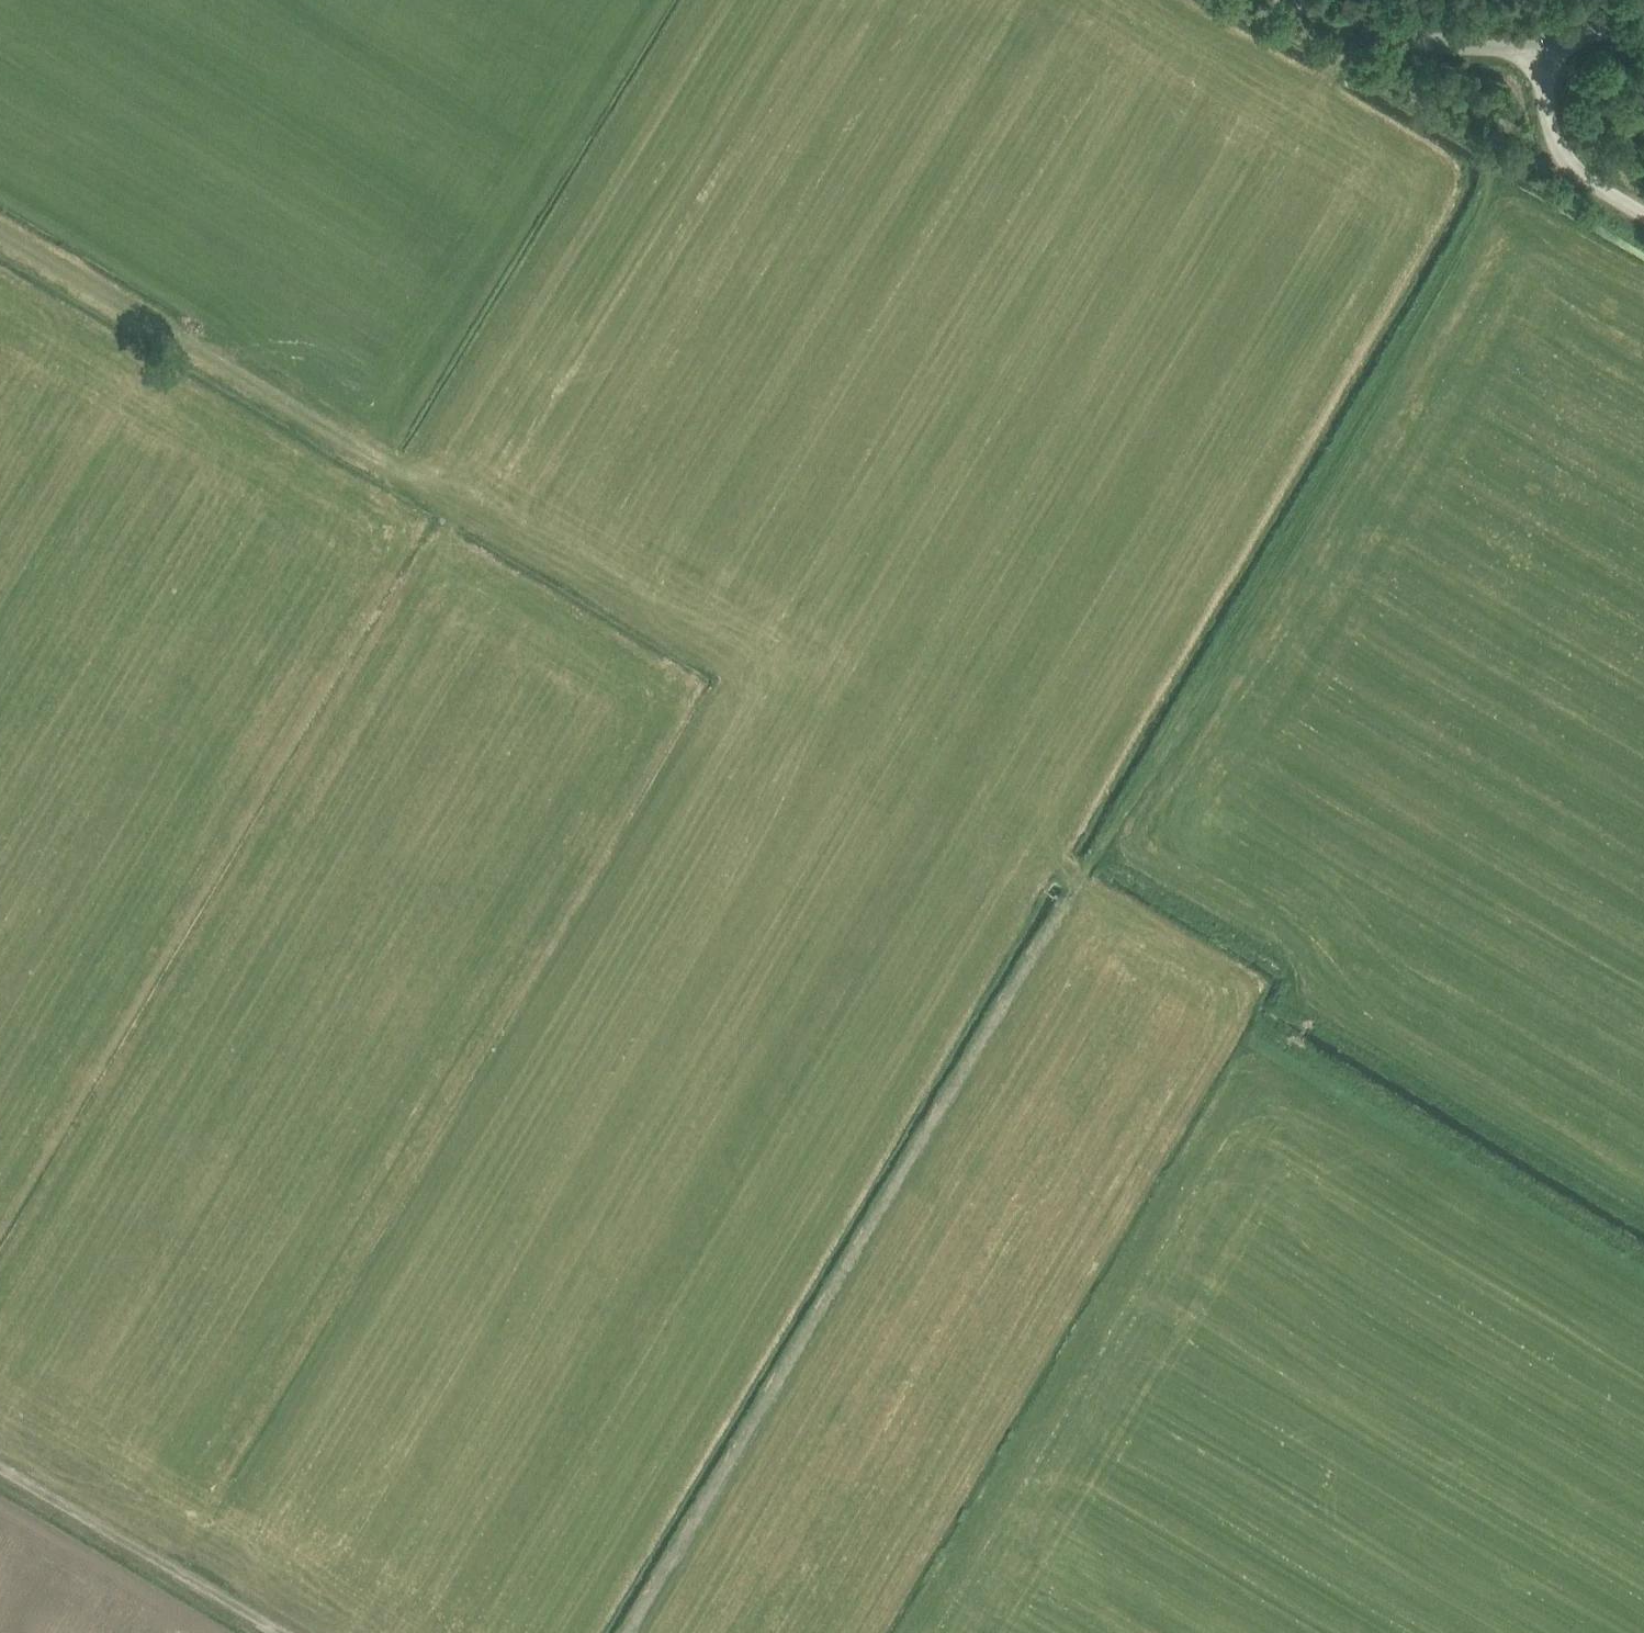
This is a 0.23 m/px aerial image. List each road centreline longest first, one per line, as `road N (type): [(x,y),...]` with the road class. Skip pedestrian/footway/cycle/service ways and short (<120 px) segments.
road 1 (track): [(0,1469),(278,1632)]
road 2 (unclassified): [(1541,43),(1411,36),(1299,0)]
road 3 (unclassified): [(1643,214),(1571,170),(1555,146),(1541,43)]

